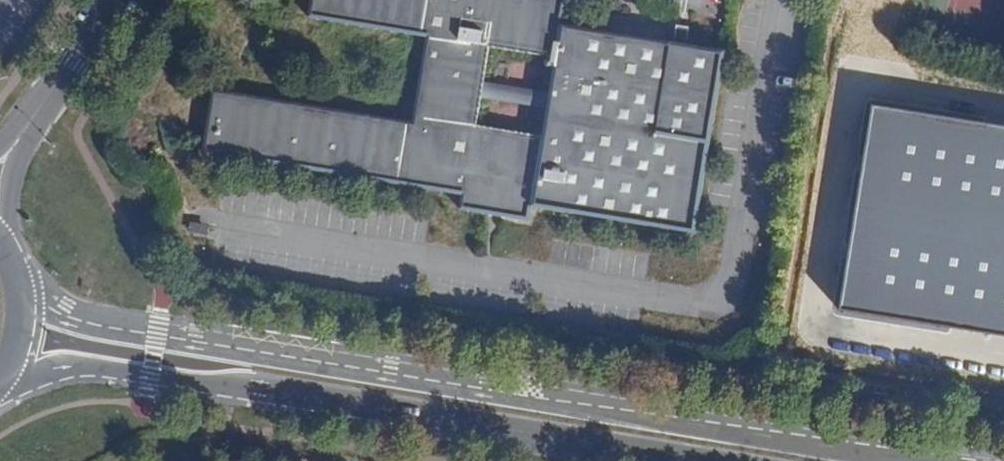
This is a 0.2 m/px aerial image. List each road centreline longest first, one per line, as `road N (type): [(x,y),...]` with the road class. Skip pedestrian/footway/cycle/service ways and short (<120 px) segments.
road 1 (secondary): [(914,460),(103,322),(61,308),(19,278)]
road 2 (secondary): [(0,385),(61,366),(104,367),(259,384),(705,460)]
road 3 (tertiary): [(115,0),(20,137)]

